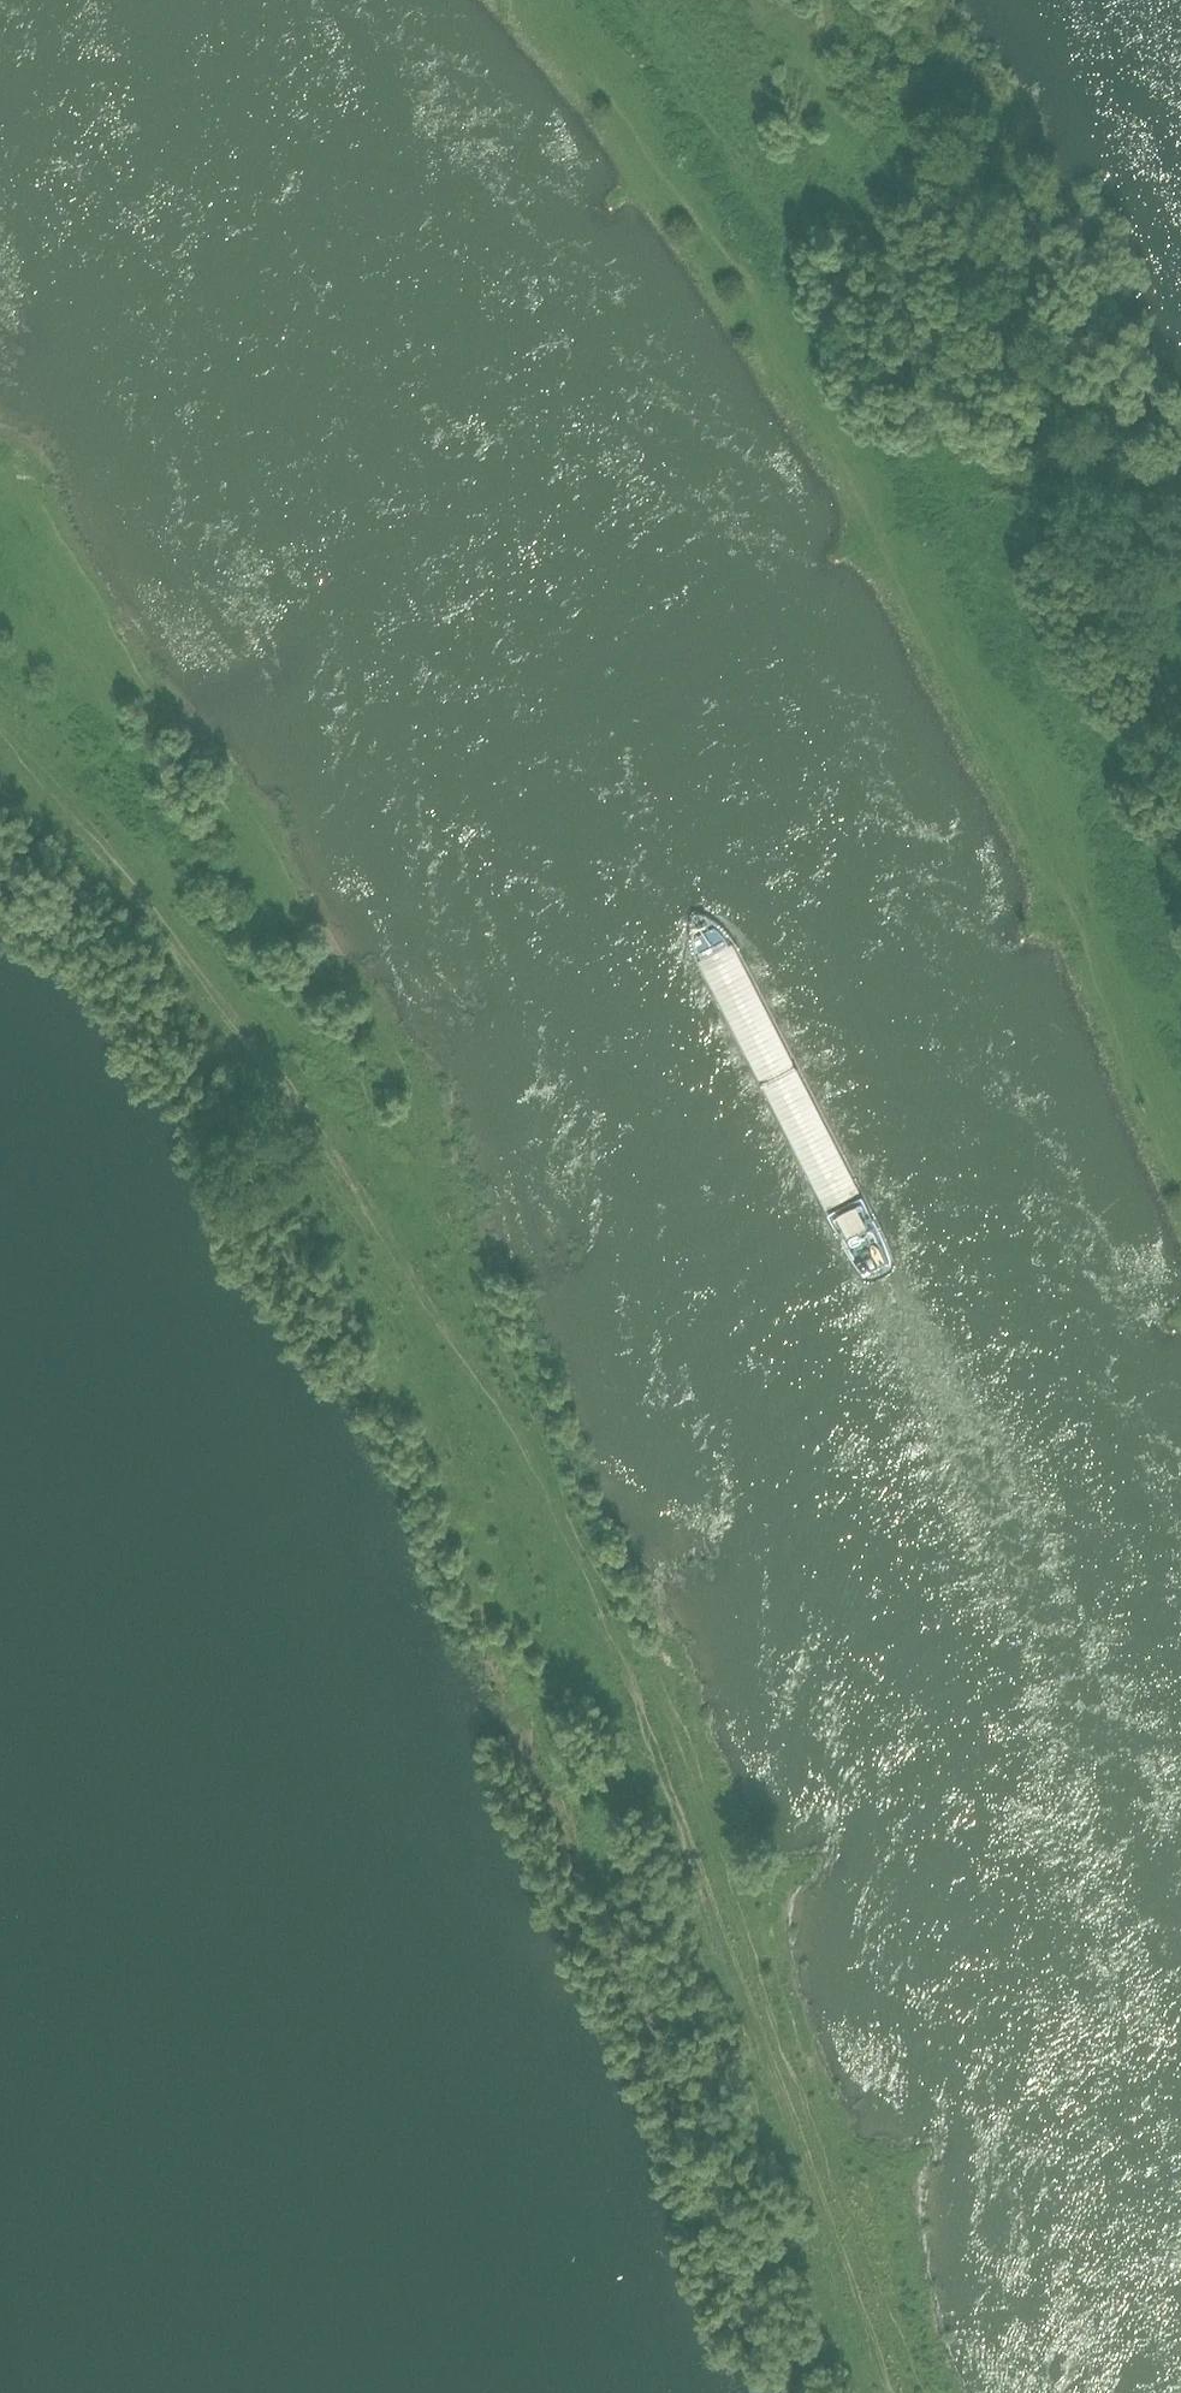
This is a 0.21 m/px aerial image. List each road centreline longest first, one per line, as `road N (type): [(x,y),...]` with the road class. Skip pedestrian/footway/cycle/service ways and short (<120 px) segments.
road 1 (track): [(1007,354),(844,0)]

